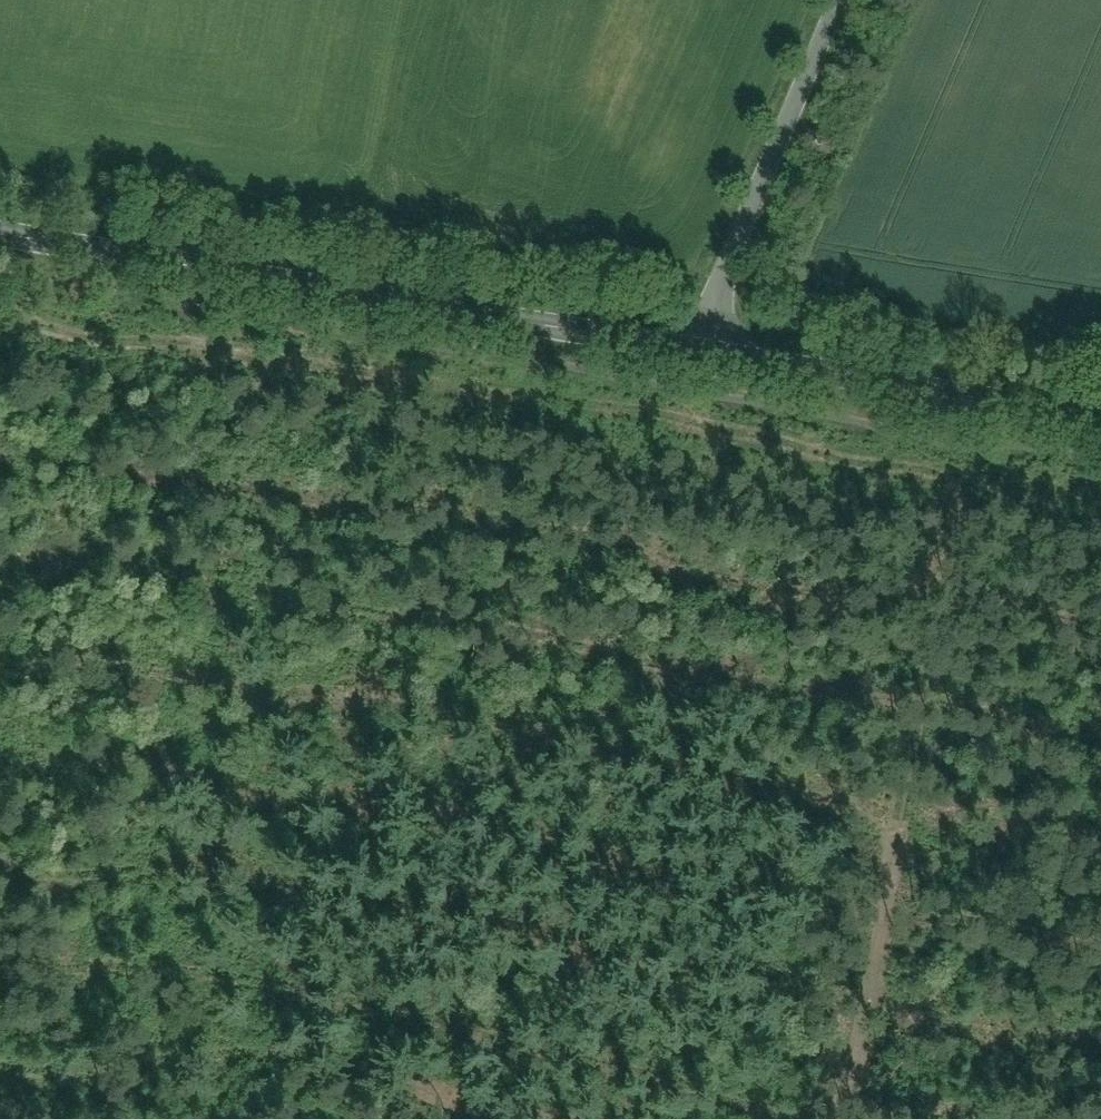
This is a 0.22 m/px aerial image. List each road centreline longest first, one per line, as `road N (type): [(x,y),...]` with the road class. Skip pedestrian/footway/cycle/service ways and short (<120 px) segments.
road 1 (secondary): [(704,354),(0,235)]
road 2 (secondary): [(1100,420),(704,354)]
road 3 (residential): [(838,0),(724,273),(704,354)]

